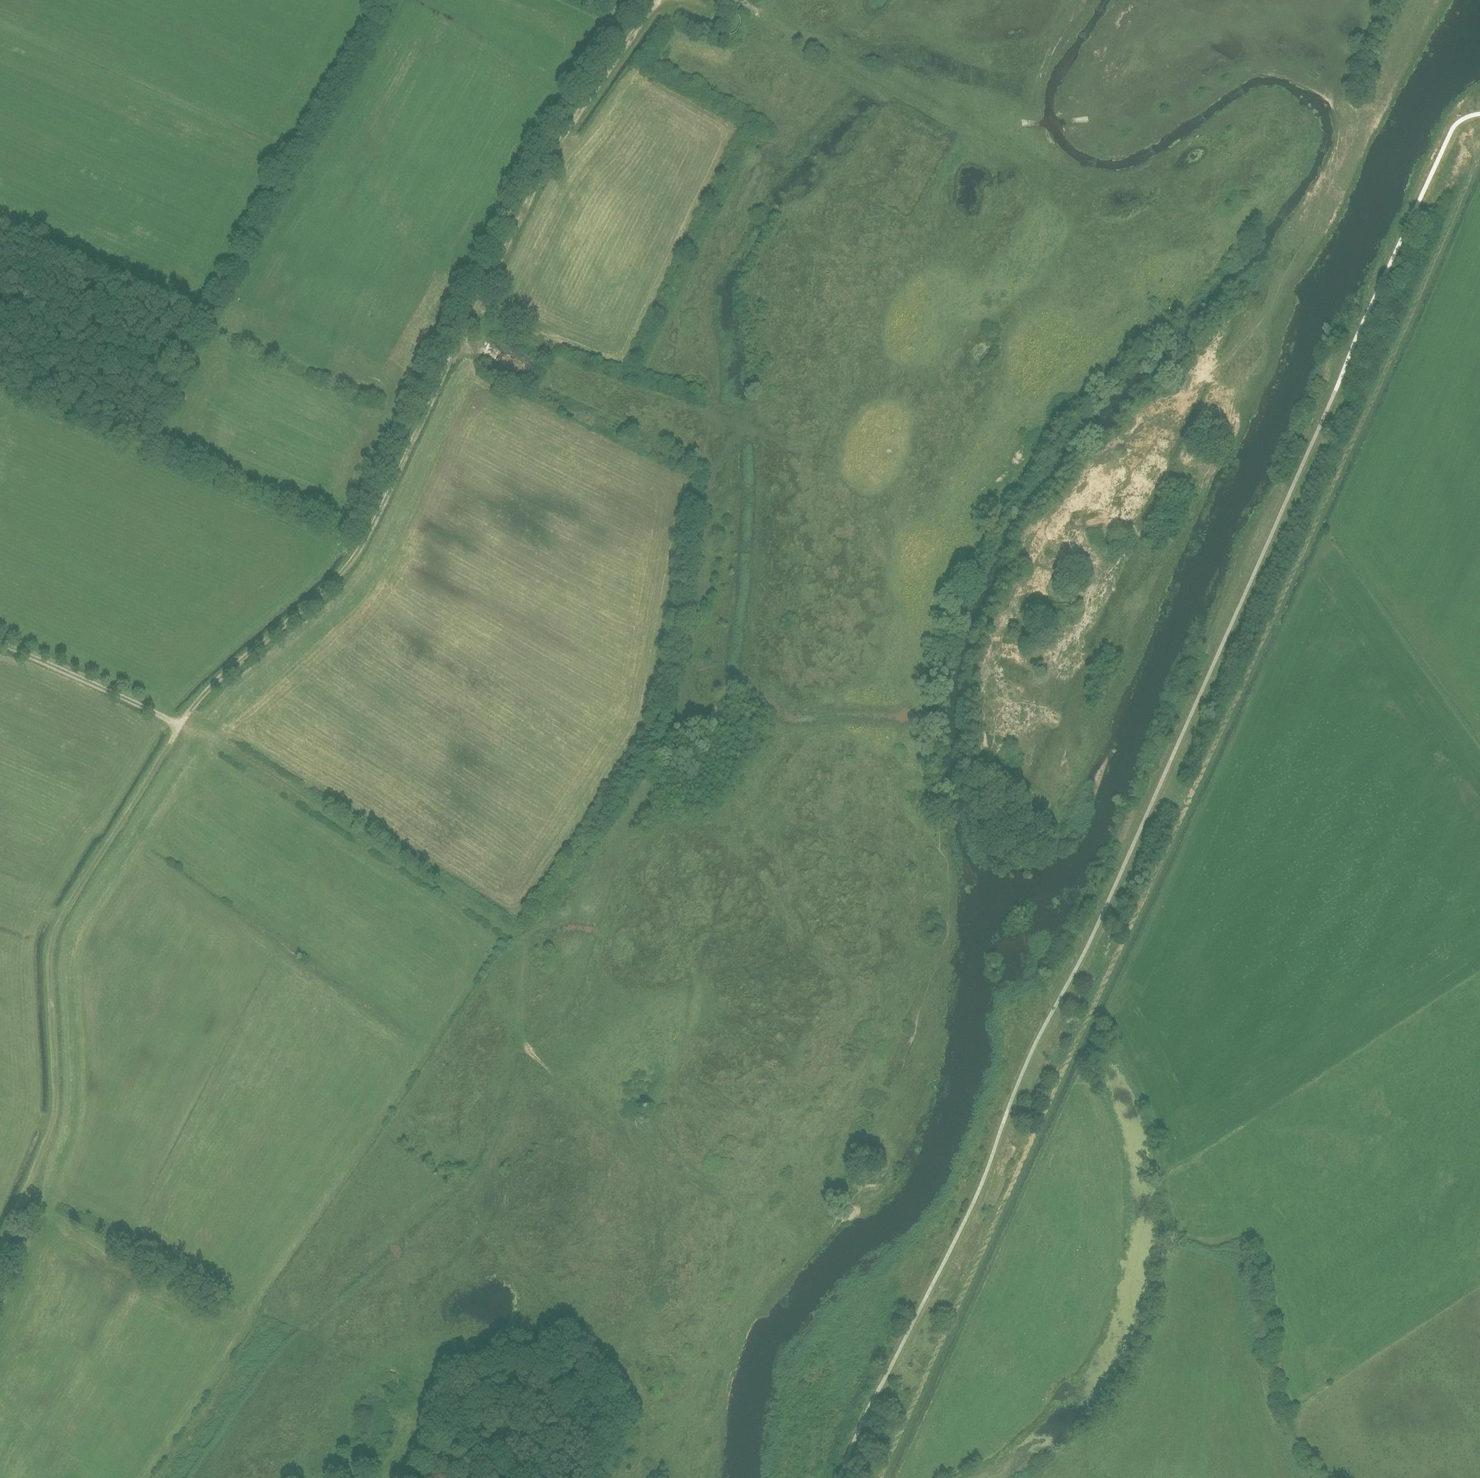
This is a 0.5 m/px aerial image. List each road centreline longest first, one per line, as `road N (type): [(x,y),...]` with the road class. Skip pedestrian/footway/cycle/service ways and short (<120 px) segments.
road 1 (track): [(659,0),(572,120),(533,189),(355,550),(180,725)]
road 2 (track): [(729,1201),(596,1120),(523,1041),(523,961),(508,925),(181,724)]
road 3 (track): [(180,725),(54,934),(57,1114),(0,1256)]
road 4 (track): [(180,725),(0,644)]

